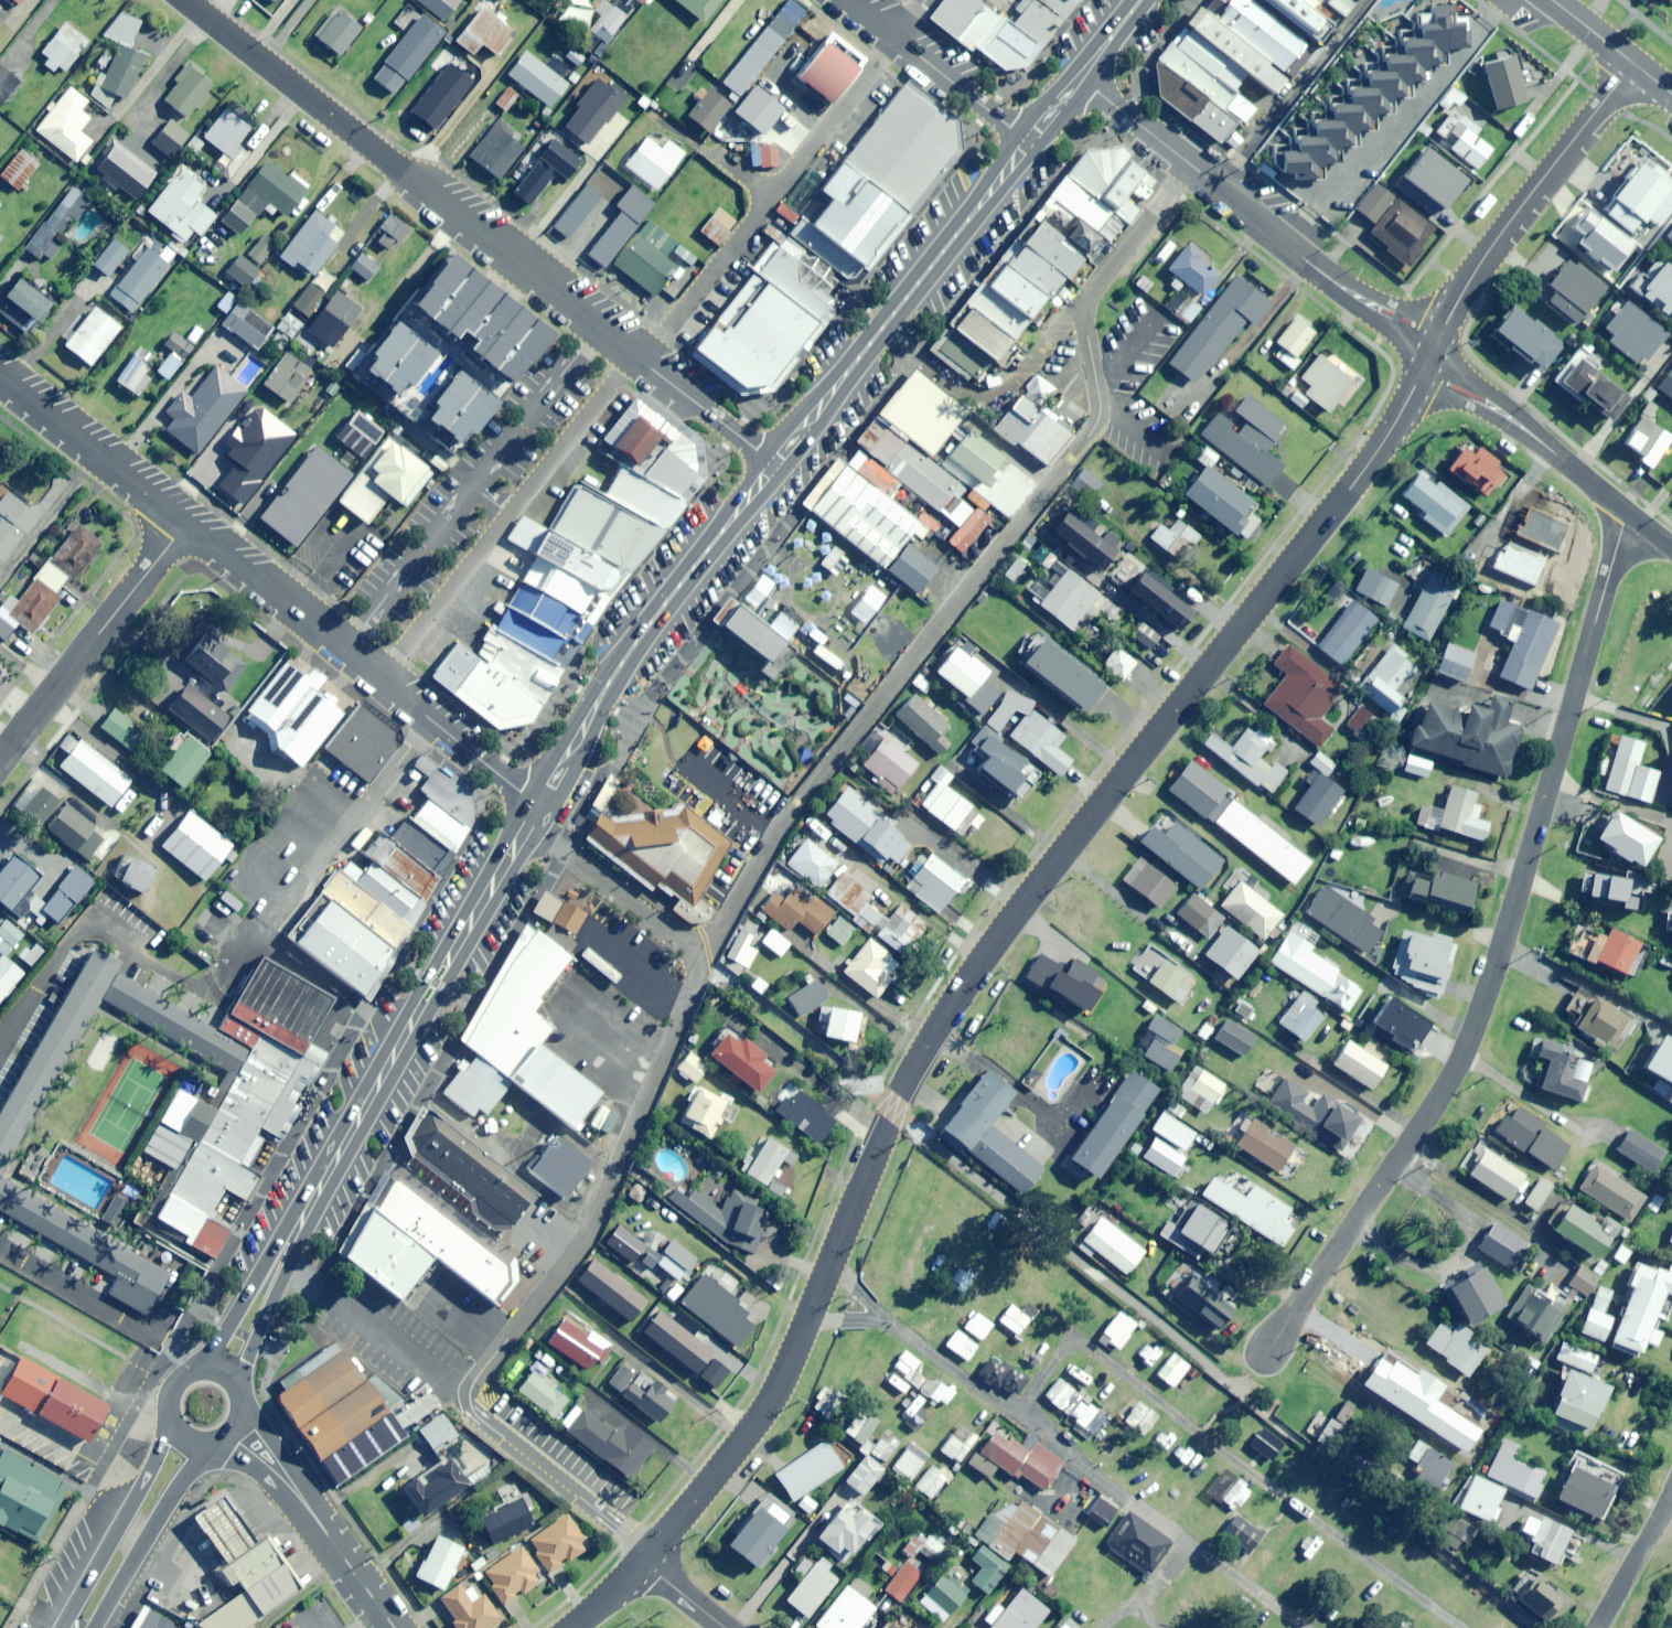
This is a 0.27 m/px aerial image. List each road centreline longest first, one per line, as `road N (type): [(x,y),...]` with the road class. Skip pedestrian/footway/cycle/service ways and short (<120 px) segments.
road 1 (residential): [(642,1566),(774,1395),(894,1102),(983,958),(1348,489),(1417,384)]
road 2 (residential): [(1266,1347),(1413,1139),(1470,1039),(1626,515)]
road 3 (unclassified): [(771,459),(596,333),(187,0)]
road 4 (secondary): [(539,801),(277,1264)]
road 5 (residential): [(539,801),(187,522)]
road 6 (secondary): [(771,459),(636,642),(539,801)]
road 7 (secondary): [(1024,139),(887,323),(771,459)]
road 8 (residential): [(1444,323),(1516,211),(1634,64)]
road 9 (residential): [(0,757),(187,522)]
road 10 (residential): [(1085,78),(1296,255)]
road 11 (residential): [(187,522),(0,377)]
road 12 (secondary): [(78,1627),(84,1591),(168,1424)]
road 13 (secondary): [(206,1449),(96,1622),(79,1627)]
road 14 (unclassified): [(850,0),(1024,139)]
road 15 (tertiary): [(295,1488),(395,1627)]
road 16 (residential): [(1429,356),(1351,304),(1296,255)]
road 17 (residential): [(1432,348),(1557,454)]
road 18 (residential): [(1296,255),(1444,323)]
road 19 (residential): [(1557,454),(1417,384)]
road 20 (residential): [(1671,1494),(1594,1627)]
road 21 (secondary): [(198,1366),(277,1264)]
road 22 (secondary): [(277,1264),(240,1384)]

